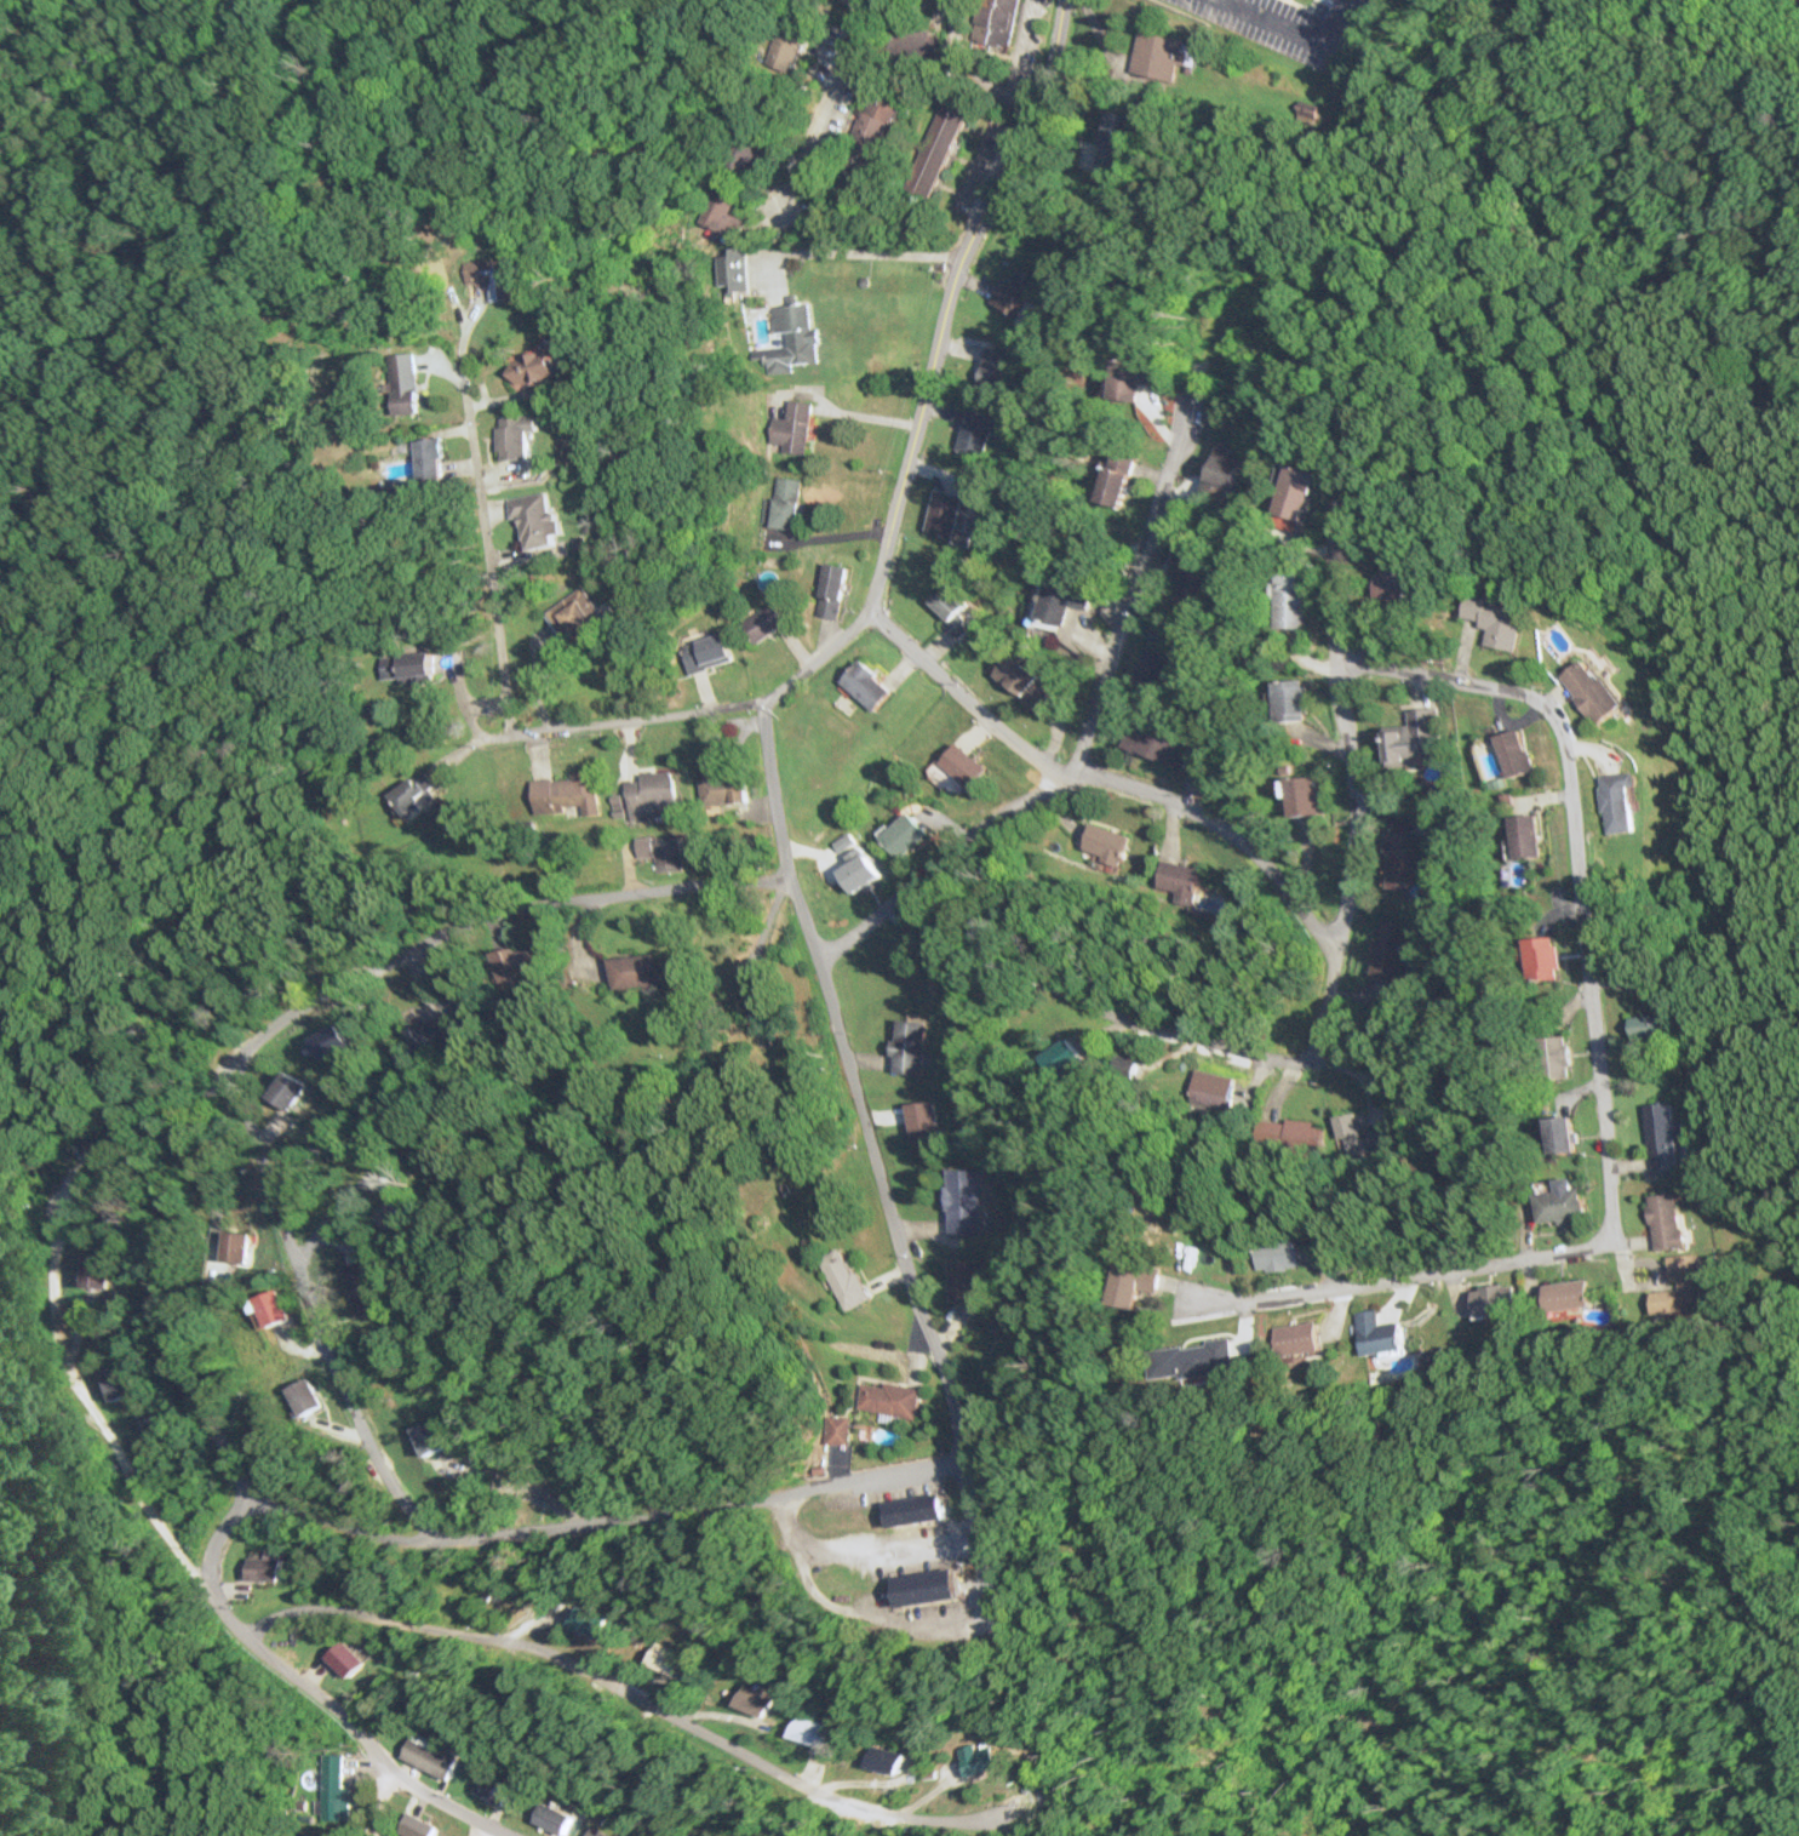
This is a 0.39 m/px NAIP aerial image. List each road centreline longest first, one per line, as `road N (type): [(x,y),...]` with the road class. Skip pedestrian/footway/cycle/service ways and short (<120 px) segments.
road 1 (residential): [(787,877),(480,915),(317,997),(270,1026),(205,1093),(150,1248),(147,1277),(157,1334),(237,1486),(234,1509),(210,1548),(208,1589),(217,1605),(241,1635),(346,1721),(380,1764),(508,1835)]
road 2 (residential): [(1337,634),(1540,696),(1562,714),(1611,1202),(1591,1235),(1572,1246),(1184,1312)]
road 3 (residential): [(1351,491),(1339,530),(1337,634),(1356,857),(1323,1030),(1311,1047),(1274,1057),(1076,999)]
road 4 (residential): [(241,1635),(264,1617),(320,1608),(533,1637),(876,1809),(997,1814)]
road 5 (residential): [(959,1460),(936,1345),(787,877),(762,700)]
road 6 (residential): [(1060,0),(1047,75),(956,264),(866,606),(762,700)]
road 7 (residential): [(959,1460),(704,1505),(431,1538),(237,1498)]
road 8 (residential): [(1191,389),(1073,765),(991,816),(818,960)]
road 9 (residential): [(229,1063),(338,1373),(431,1538)]
road 10 (residential): [(199,1579),(144,1505),(59,1350),(51,1279),(58,1207)]
road 11 (residential): [(508,723),(463,390)]
road 12 (residential): [(1073,765),(1148,789),(1242,841),(1335,954)]
road 13 (residential): [(866,606),(1016,743),(1064,773)]
road 14 (residential): [(762,700),(509,733)]
road 15 (residential): [(863,0),(779,205)]
road 16 (residential): [(1027,104),(990,87),(962,62),(949,0)]
road 17 (residential): [(296,1260),(385,1162)]

